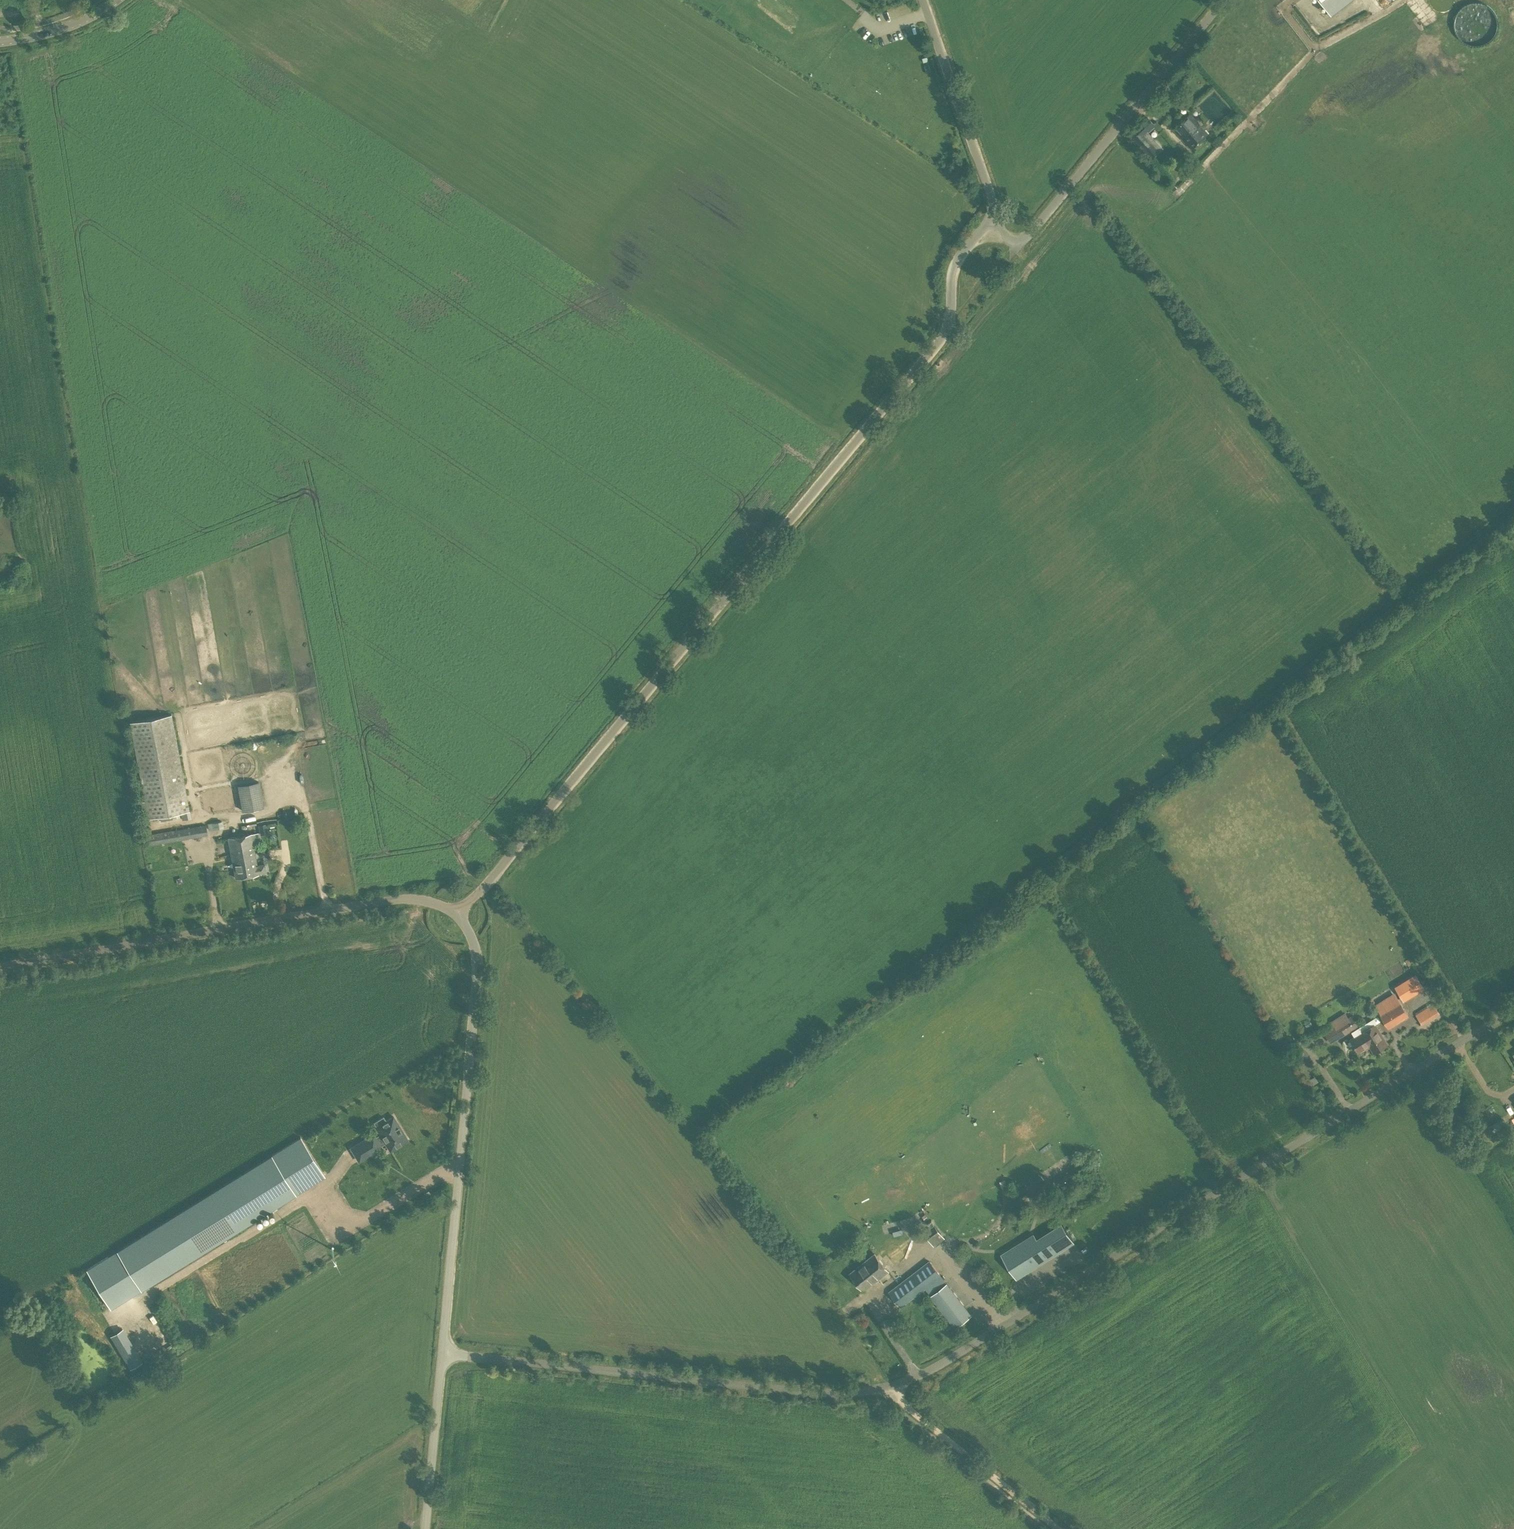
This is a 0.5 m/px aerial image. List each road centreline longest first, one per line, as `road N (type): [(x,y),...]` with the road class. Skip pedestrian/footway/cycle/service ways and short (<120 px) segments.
road 1 (unclassified): [(458,913),(940,342),(951,320),(956,262),(997,213)]
road 2 (unclassified): [(886,1388),(947,1362),(1513,1009)]
road 3 (unclassified): [(0,969),(402,900),(458,913)]
road 4 (unclassified): [(886,1388),(803,1392),(442,1354)]
road 5 (unclassified): [(442,1354),(475,979),(458,913)]
road 6 (unclassified): [(997,213),(1017,246),(1225,0)]
road 7 (unclassified): [(997,213),(920,0)]
road 8 (track): [(1058,1528),(886,1388)]
road 9 (unclassified): [(425,1528),(442,1354)]
road 10 (tertiary): [(0,43),(69,29),(120,0)]

